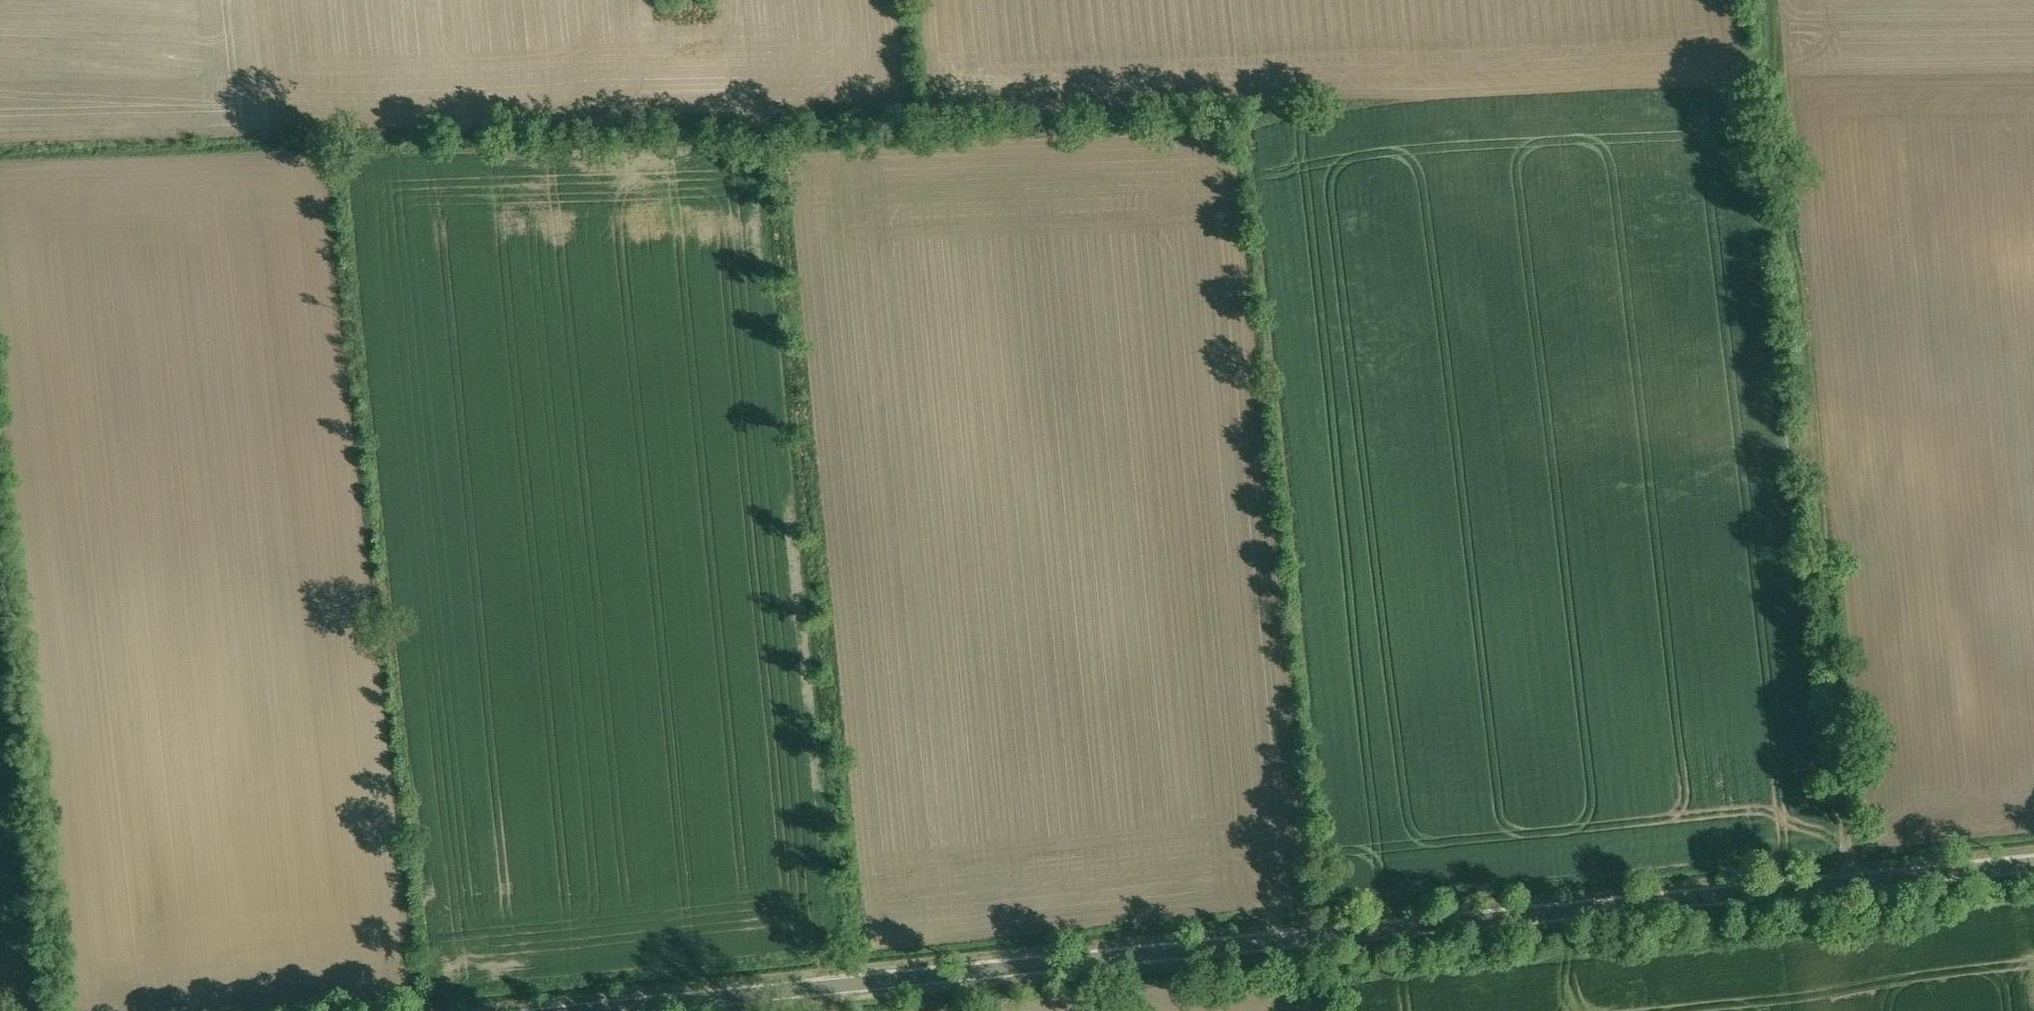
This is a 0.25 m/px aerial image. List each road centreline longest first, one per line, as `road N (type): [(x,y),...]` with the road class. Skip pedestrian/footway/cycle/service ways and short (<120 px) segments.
road 1 (tertiary): [(2033,864),(587,1010)]
road 2 (track): [(1804,0),(1890,879)]

